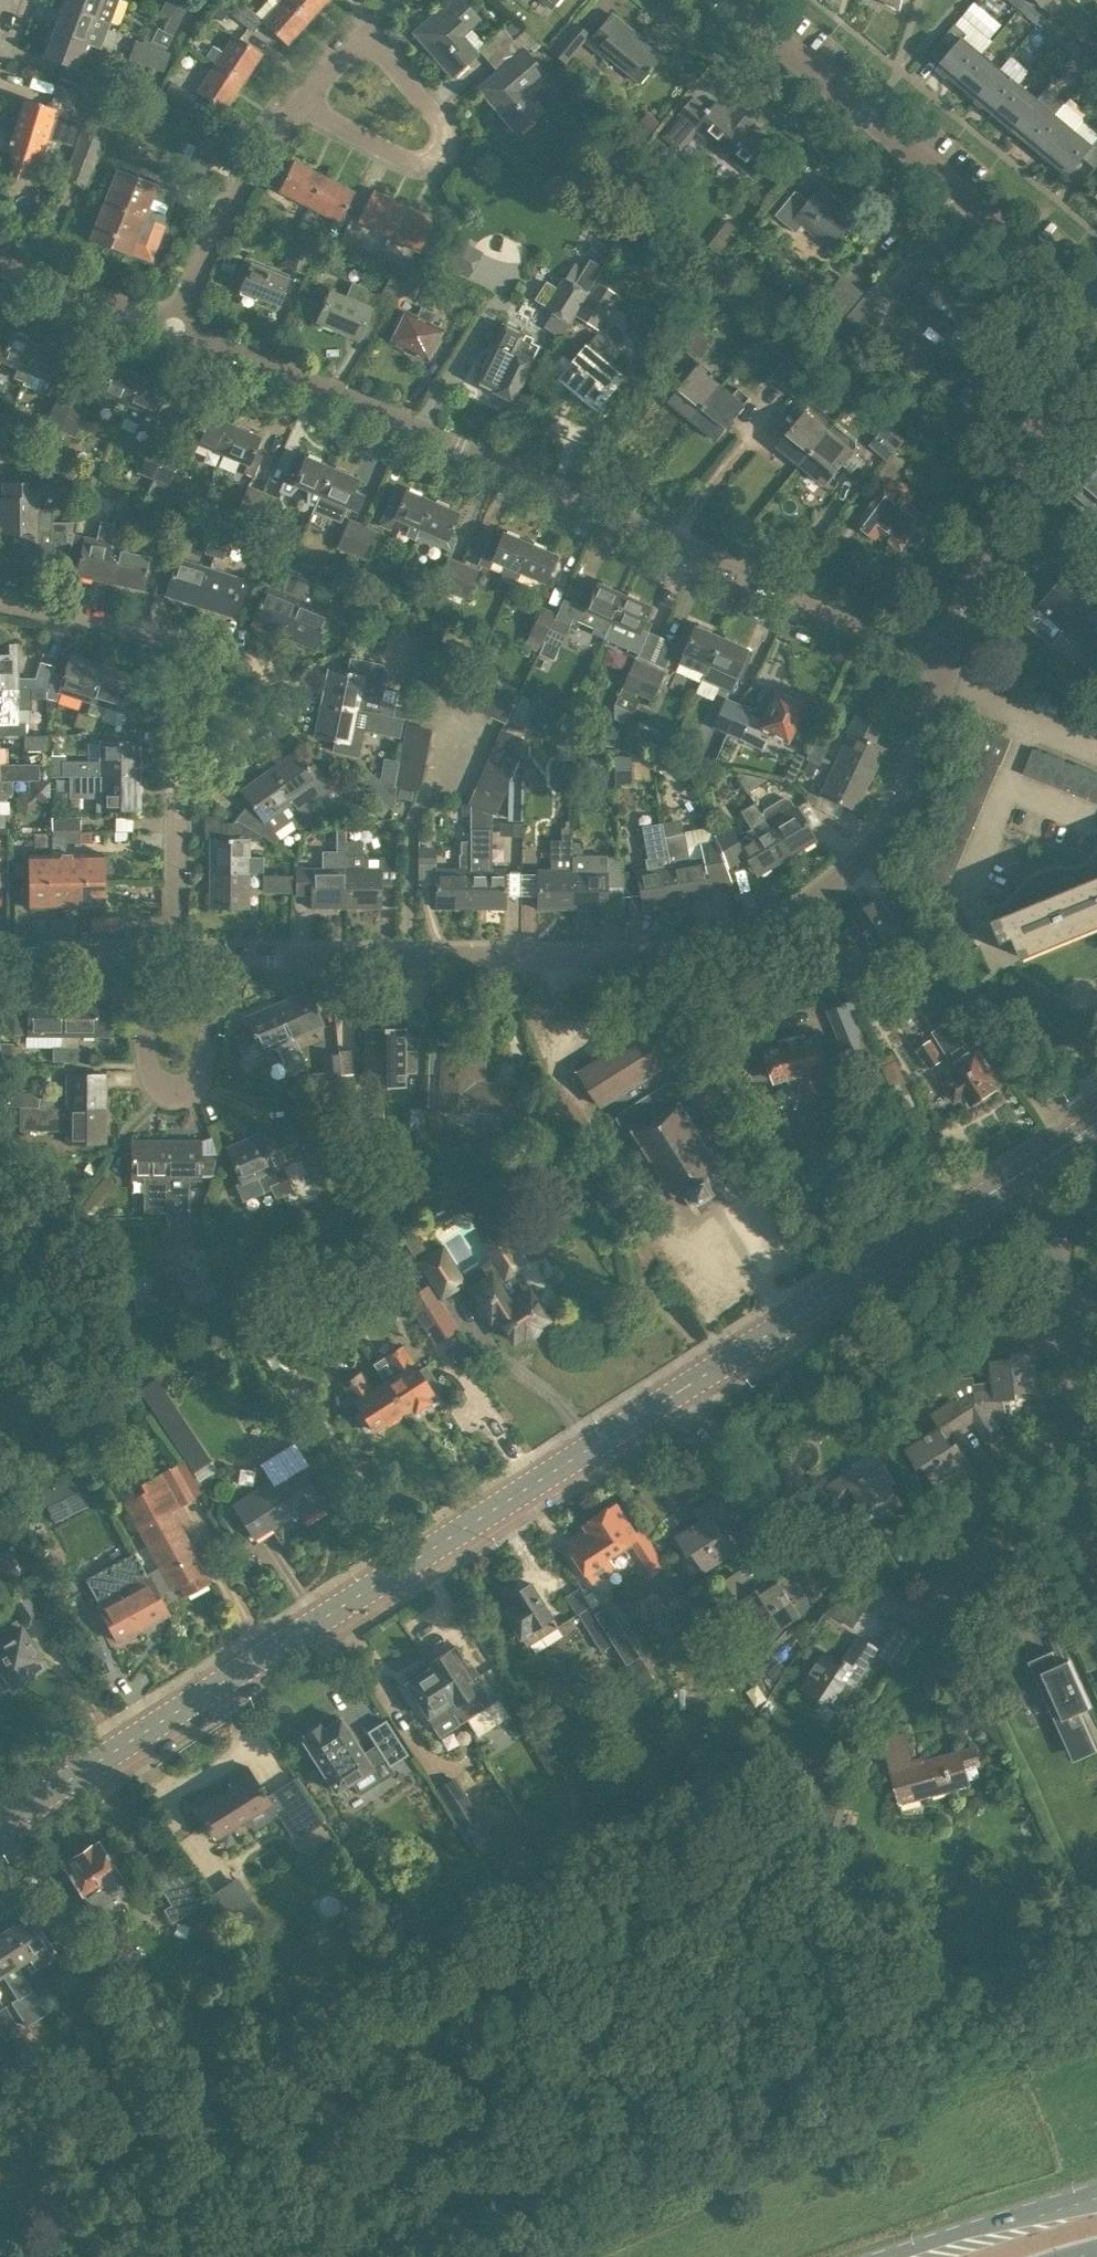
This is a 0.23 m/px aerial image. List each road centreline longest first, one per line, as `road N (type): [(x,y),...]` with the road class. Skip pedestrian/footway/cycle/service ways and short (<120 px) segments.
road 1 (residential): [(951,660),(921,765),(868,849),(827,890),(753,934),(657,957),(224,957)]
road 2 (residential): [(1046,1158),(1084,1461),(1080,1495),(1065,1516),(934,1606),(912,1613),(894,1606),(713,1430),(688,1385)]
road 3 (residential): [(951,660),(173,327)]
road 4 (tertiary): [(0,1825),(688,1385)]
road 5 (residential): [(1096,307),(727,0)]
road 6 (tertiary): [(688,1385),(1046,1158)]
road 7 (residential): [(1096,334),(1003,507),(951,660)]
road 8 (residential): [(125,955),(153,1079),(178,1089),(203,1067),(224,957)]
road 9 (residential): [(175,640),(265,668),(276,676),(283,701),(268,726),(177,791)]
road 10 (residential): [(301,105),(349,52),(380,51),(443,129),(434,158),(403,160)]
road 11 (residential): [(173,327),(210,245),(301,105)]
road 12 (primary): [(1096,2197),(880,2256)]
road 13 (residential): [(173,327),(0,259)]
road 14 (residential): [(175,640),(0,601)]
road 15 (residential): [(175,956),(177,791)]
road 16 (residential): [(177,791),(175,640)]
road 17 (residential): [(125,955),(0,954)]

